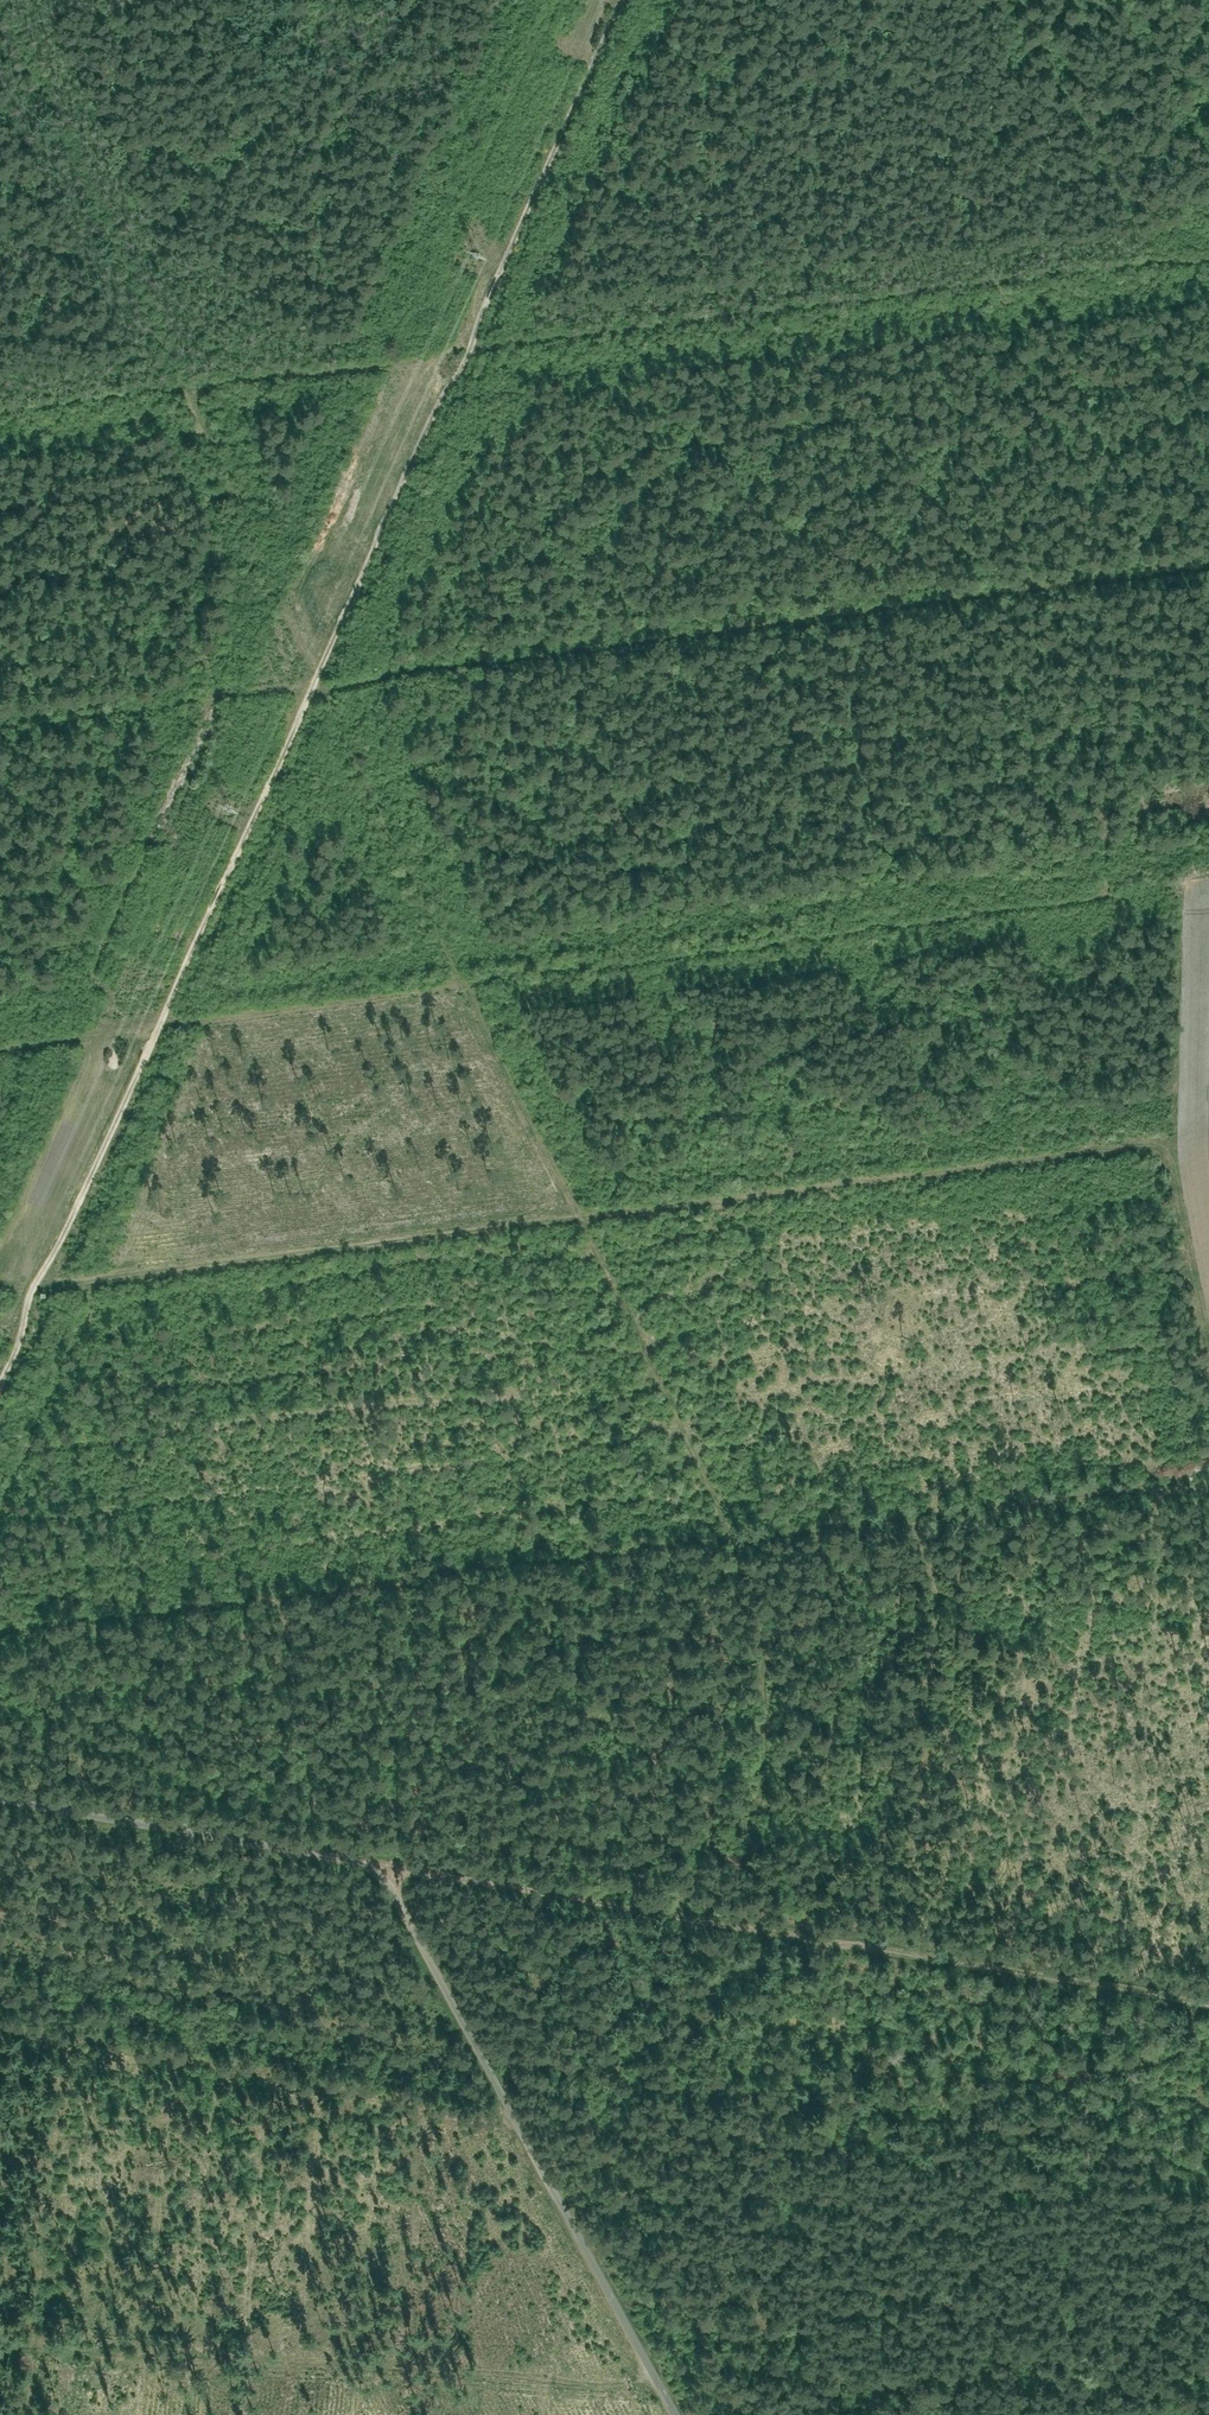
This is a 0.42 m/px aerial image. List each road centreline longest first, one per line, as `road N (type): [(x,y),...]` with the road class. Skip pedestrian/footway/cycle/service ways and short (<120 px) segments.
road 1 (track): [(619,0),(0,1385)]
road 2 (track): [(1208,2004),(392,1861)]

